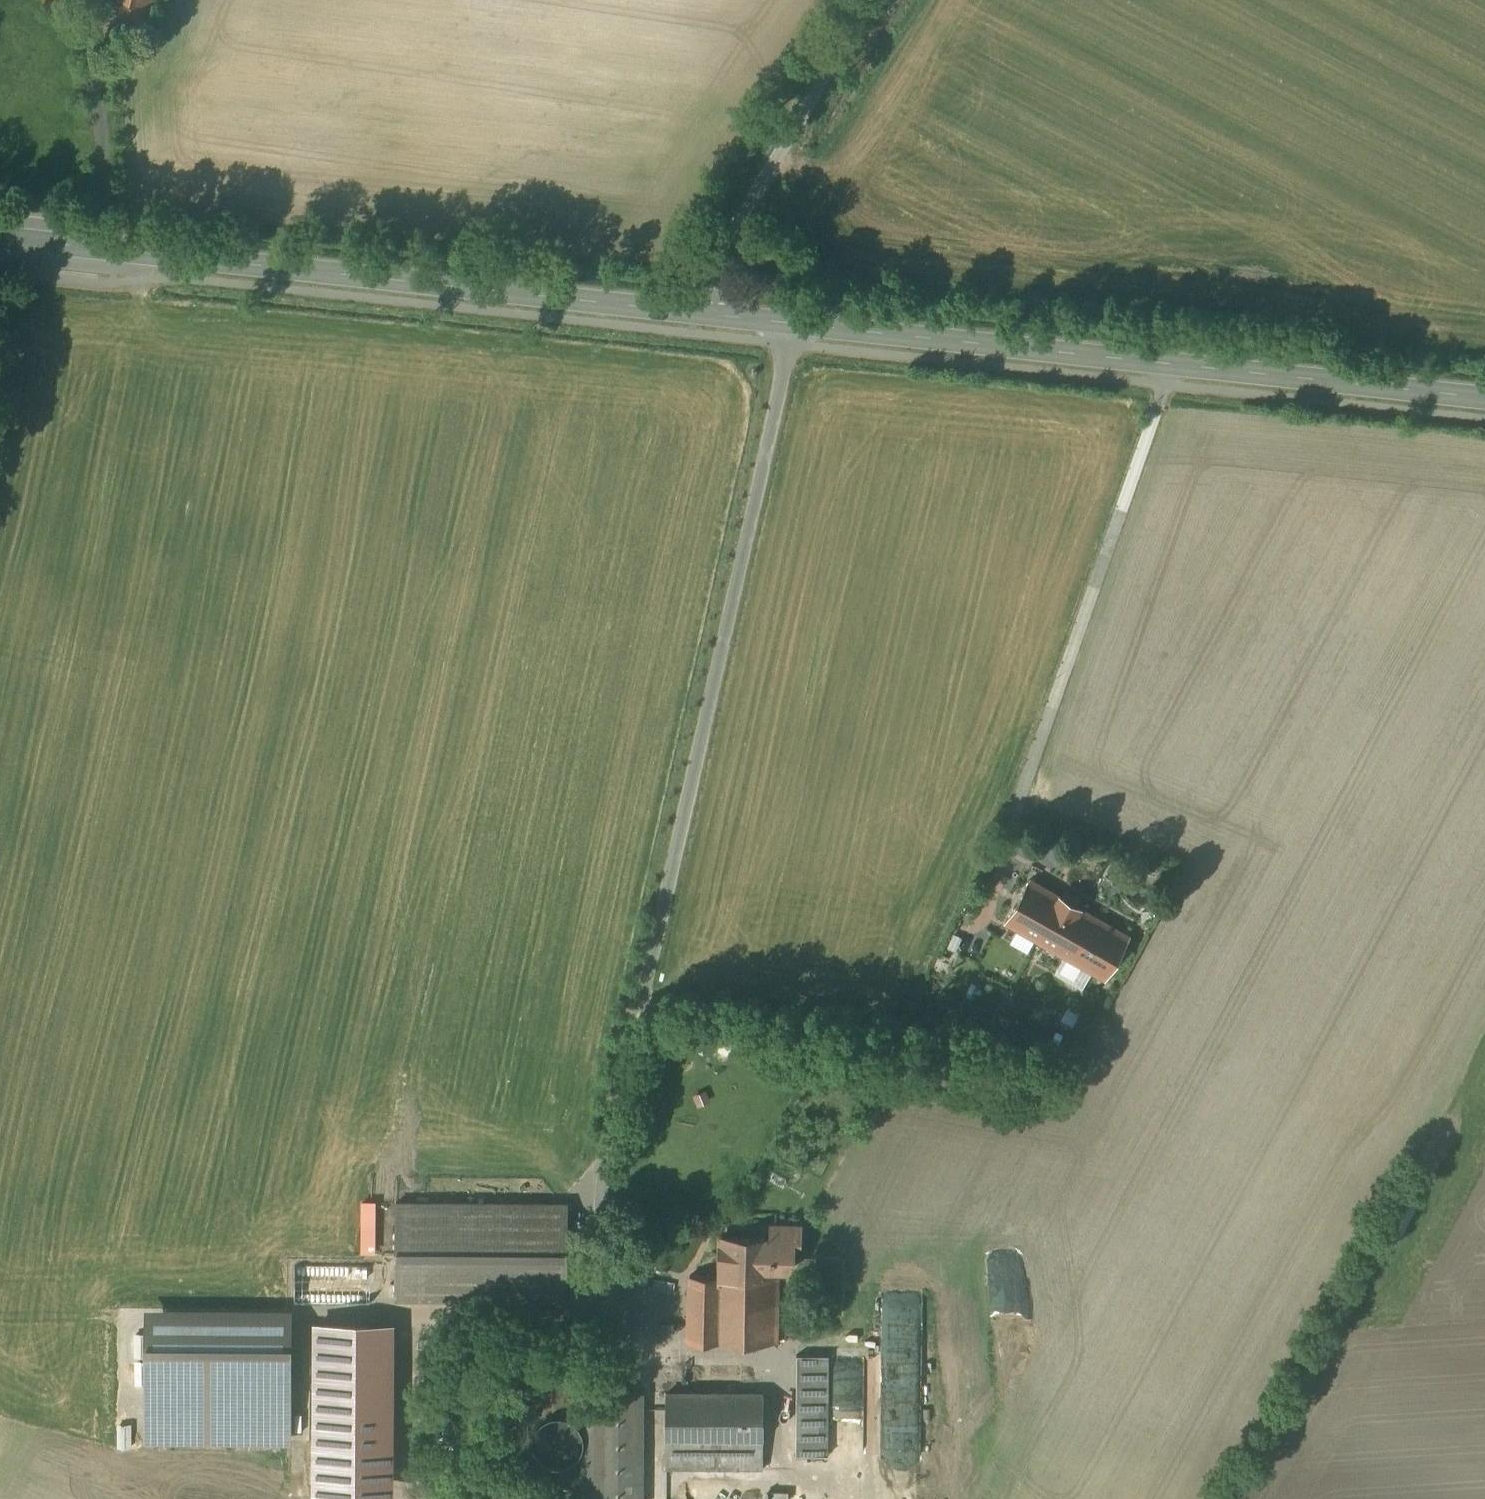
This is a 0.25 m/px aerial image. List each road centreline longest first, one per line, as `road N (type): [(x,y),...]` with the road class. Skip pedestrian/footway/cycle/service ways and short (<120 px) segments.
road 1 (secondary): [(1484,399),(689,312)]
road 2 (secondary): [(689,312),(0,236)]
road 3 (unclassified): [(689,312),(874,0)]

